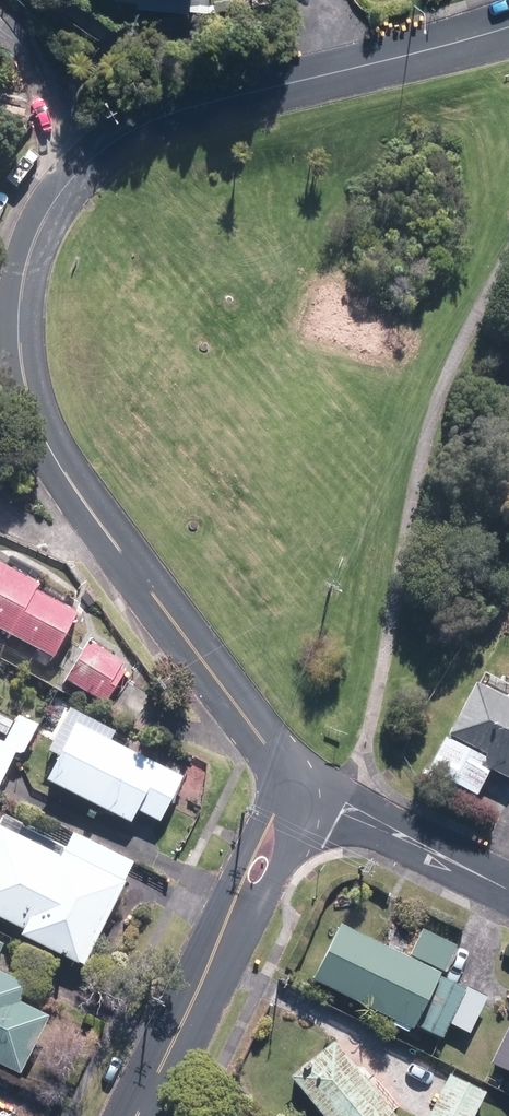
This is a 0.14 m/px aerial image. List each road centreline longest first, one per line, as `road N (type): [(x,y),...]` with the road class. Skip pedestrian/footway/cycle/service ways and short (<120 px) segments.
road 1 (residential): [(335,73),(217,99),(148,123),(105,150),(71,177),(41,227),(18,310),(39,422),(67,477),(263,741),(280,801)]
road 2 (residential): [(280,801),(266,852),(138,1115)]
road 3 (residential): [(508,892),(340,811),(280,801)]
road 4 (residential): [(508,27),(335,73)]

